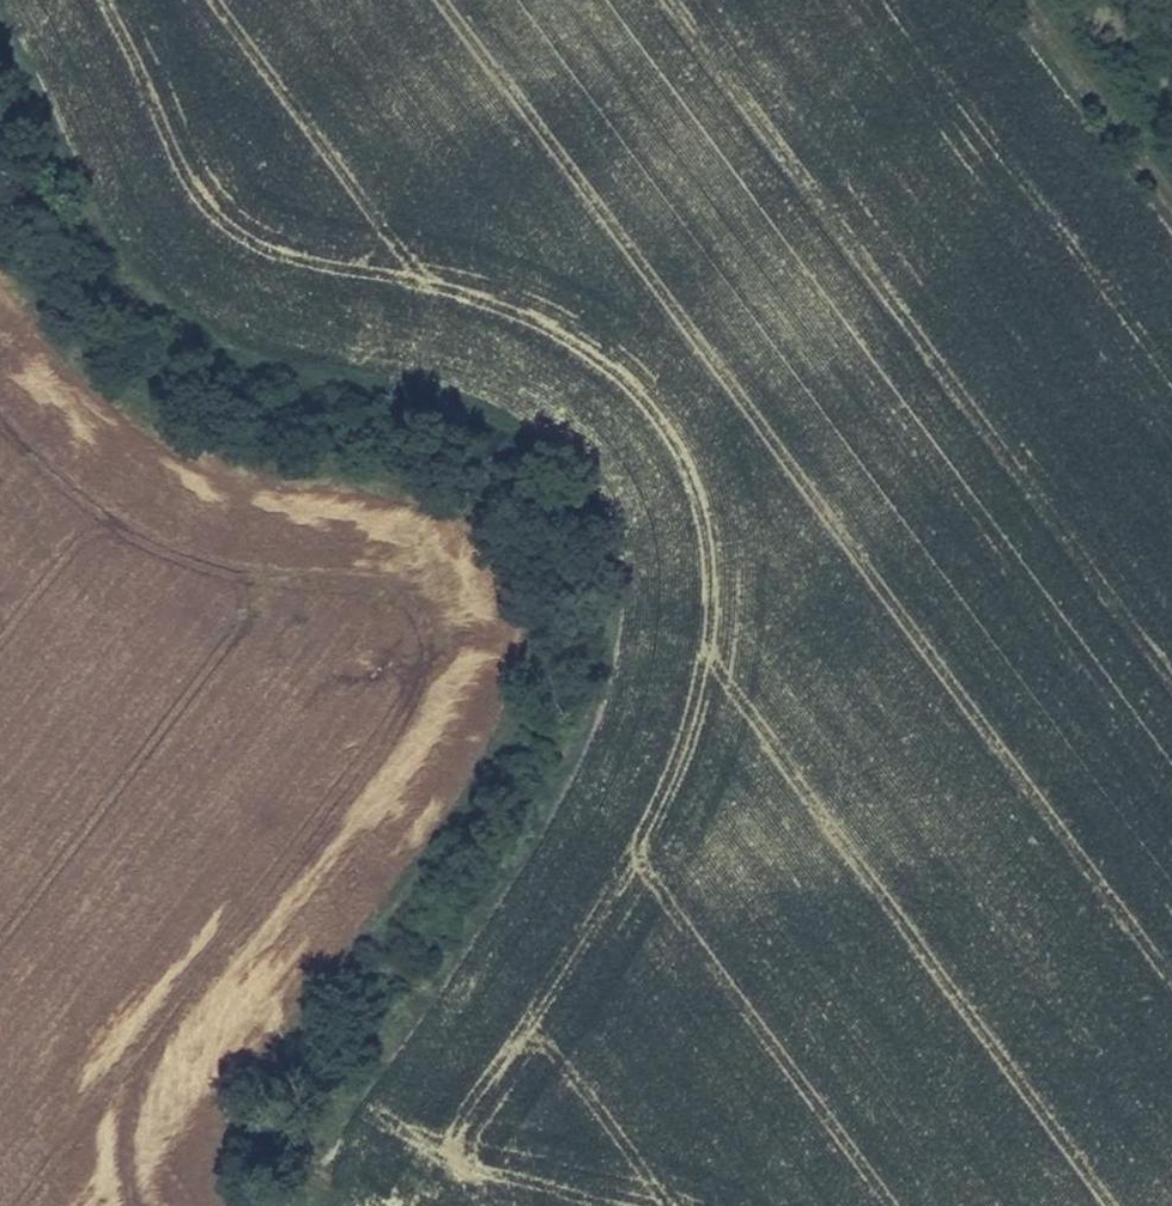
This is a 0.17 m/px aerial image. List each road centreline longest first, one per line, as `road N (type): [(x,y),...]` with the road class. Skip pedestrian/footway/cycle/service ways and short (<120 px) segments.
road 1 (track): [(1171,194),(1028,0)]

